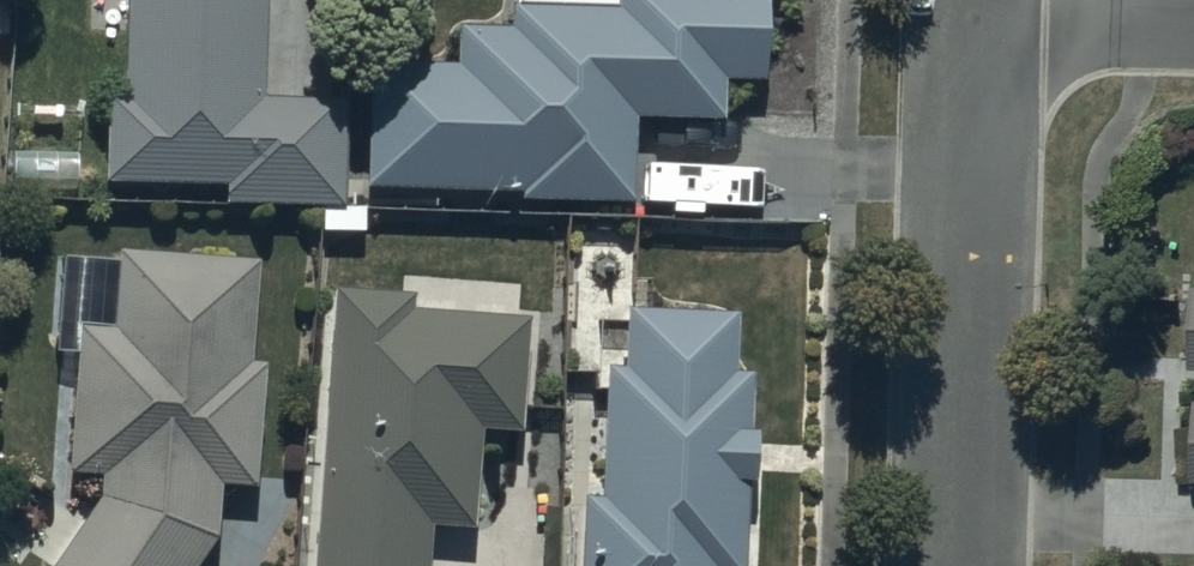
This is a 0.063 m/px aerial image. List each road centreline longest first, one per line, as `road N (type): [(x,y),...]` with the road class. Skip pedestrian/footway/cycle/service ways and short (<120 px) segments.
road 1 (residential): [(962,565),(981,4)]
road 2 (residential): [(981,4),(1193,11)]

